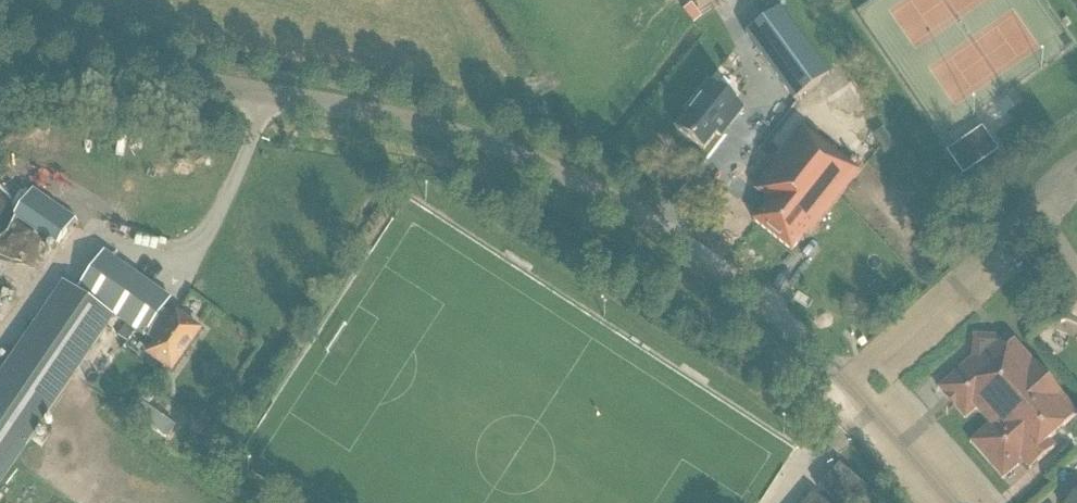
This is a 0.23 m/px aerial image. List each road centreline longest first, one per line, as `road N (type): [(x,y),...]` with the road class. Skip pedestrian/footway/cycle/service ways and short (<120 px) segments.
road 1 (tertiary): [(845,382),(681,244),(576,182),(397,112),(106,58),(5,0)]
road 2 (unclassified): [(845,382),(1032,203)]
road 3 (tertiary): [(950,502),(845,382)]

